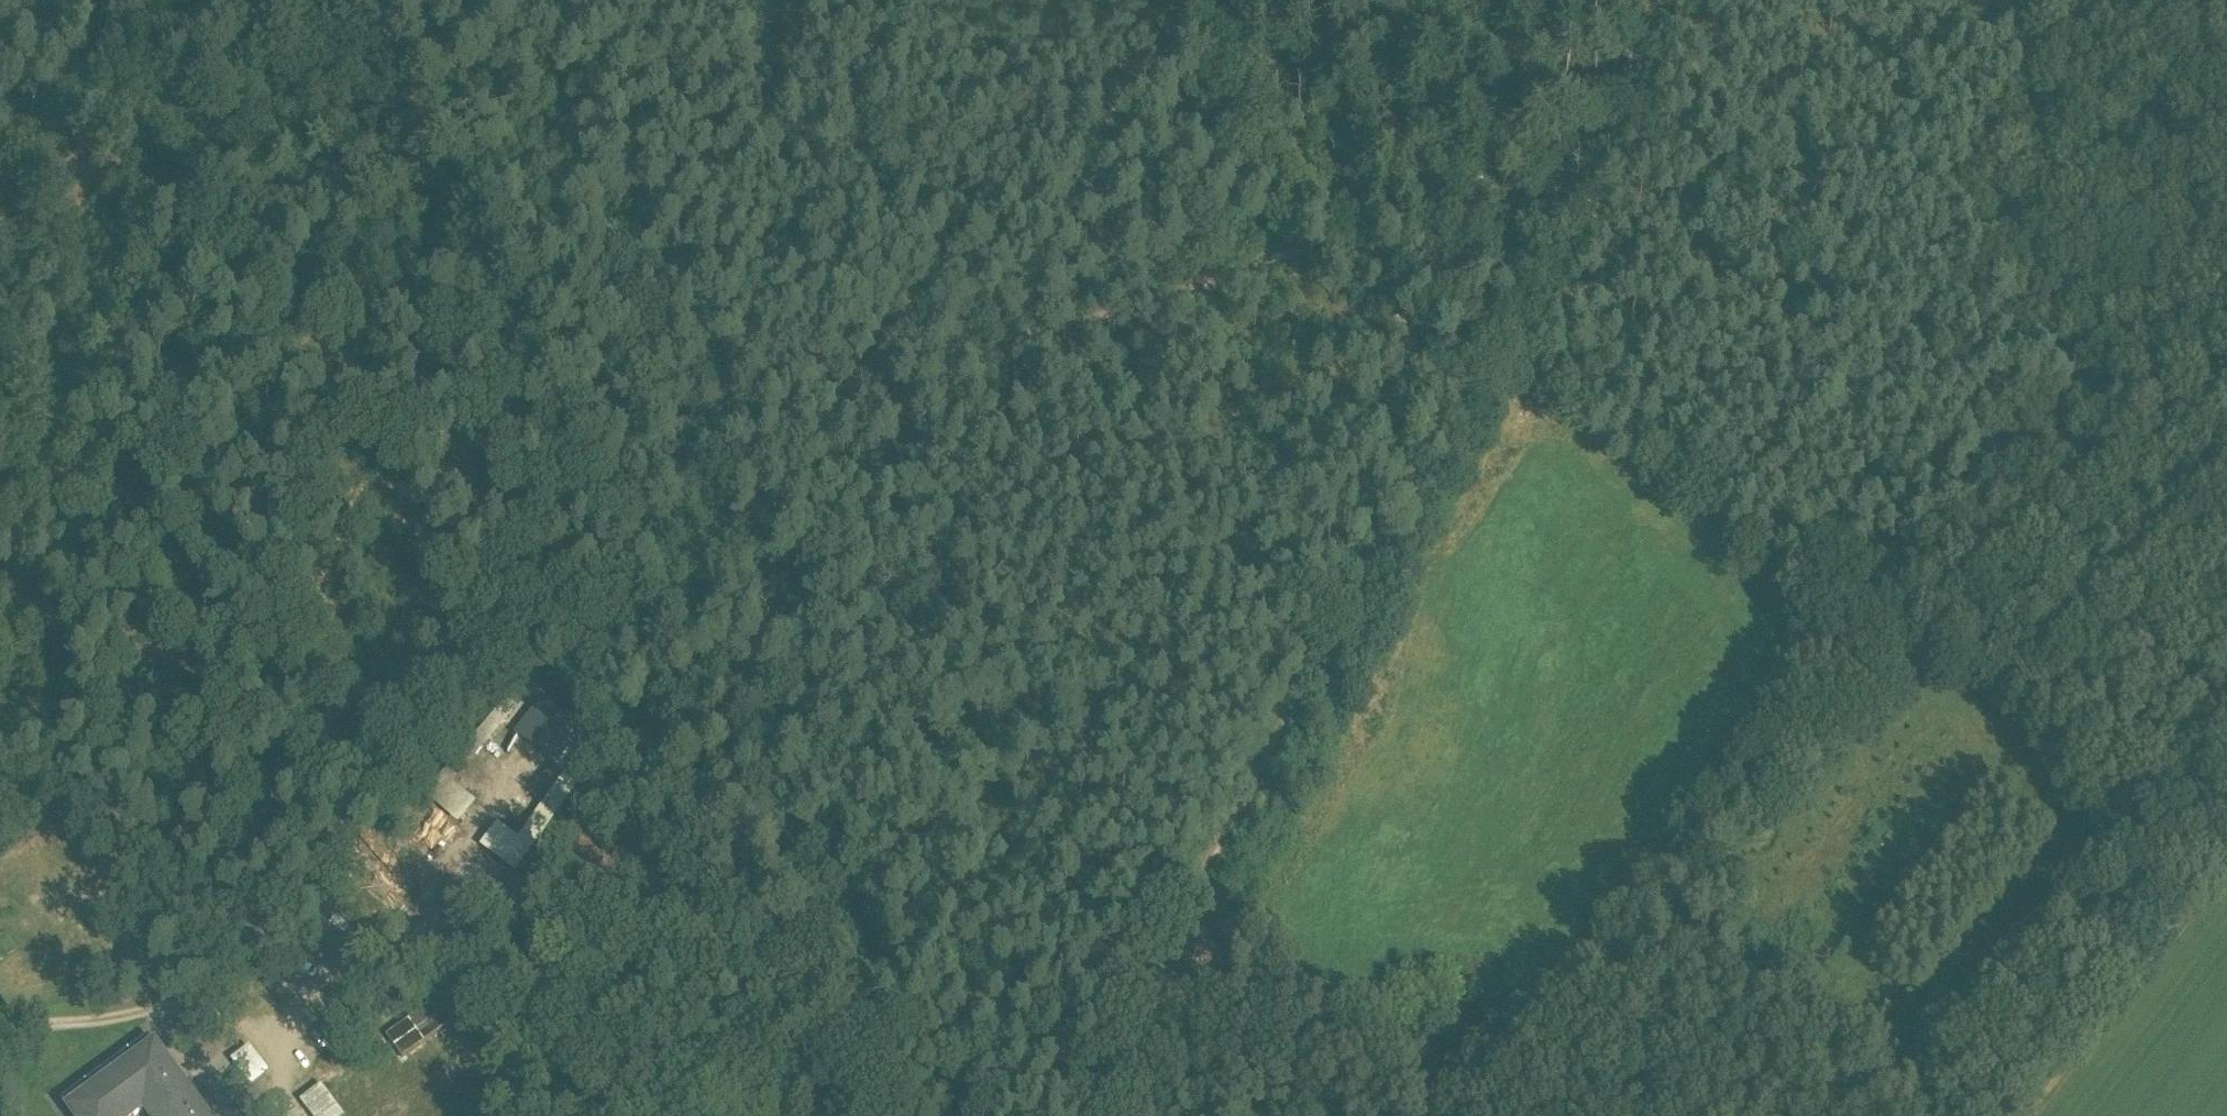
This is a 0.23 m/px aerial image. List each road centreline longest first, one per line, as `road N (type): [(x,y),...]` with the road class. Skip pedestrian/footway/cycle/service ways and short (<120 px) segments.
road 1 (track): [(814,990),(736,841),(697,730),(693,625),(551,311),(498,177),(479,102),(453,53),(398,0)]
road 2 (track): [(1383,278),(1415,339),(1421,389),(1316,680),(1188,897),(1078,1115)]
road 3 (track): [(1566,0),(1457,220),(1427,257),(1383,278),(1302,255),(1033,335)]
road 4 (track): [(1033,335),(972,476),(841,858),(814,990)]
road 5 (track): [(1033,335),(1021,290),(992,242),(889,201),(867,183),(857,150),(870,0)]
road 6 (track): [(2226,292),(2101,191),(2044,165),(2009,37),(1968,0)]
road 7 (track): [(1145,0),(1033,335)]
road 8 (track): [(2028,1115),(2226,867)]
road 9 (track): [(486,131),(540,104),(566,63),(579,0)]
road 10 (track): [(886,1115),(814,990)]

